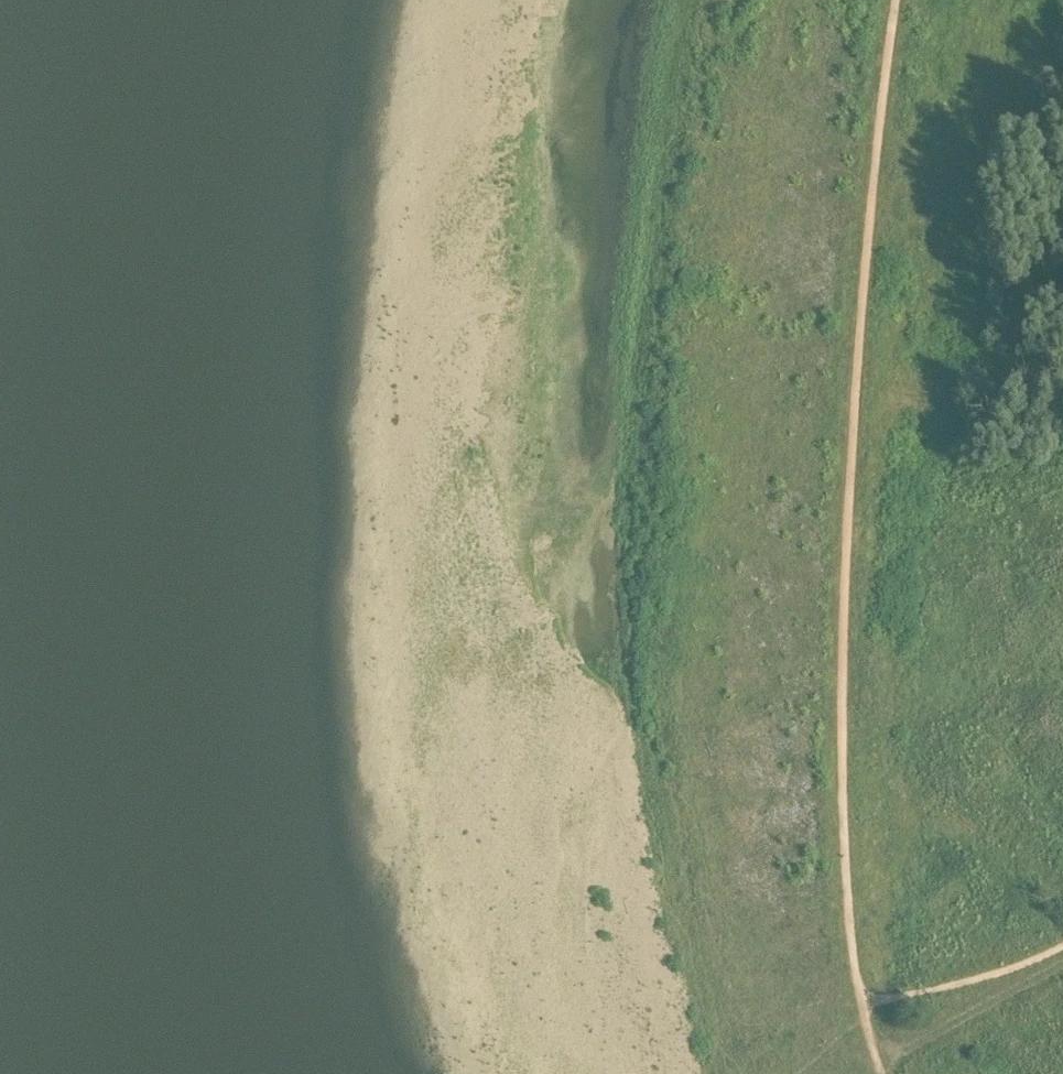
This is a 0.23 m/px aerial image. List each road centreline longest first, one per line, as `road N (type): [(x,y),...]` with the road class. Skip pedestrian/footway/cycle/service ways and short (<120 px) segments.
road 1 (track): [(881,1069),(1062,973)]

